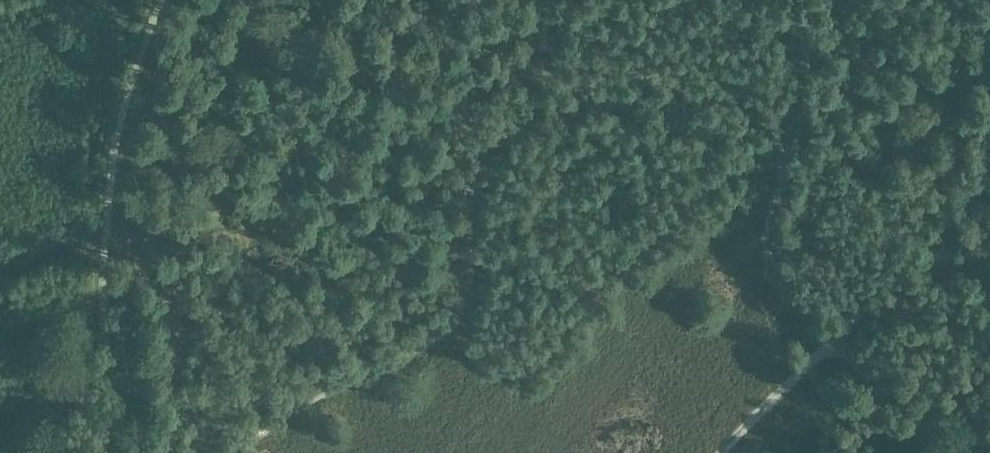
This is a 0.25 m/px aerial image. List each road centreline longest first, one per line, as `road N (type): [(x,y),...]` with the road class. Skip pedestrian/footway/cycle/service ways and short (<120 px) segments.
road 1 (track): [(989,228),(818,332),(713,452)]
road 2 (track): [(124,452),(138,247),(107,230)]

